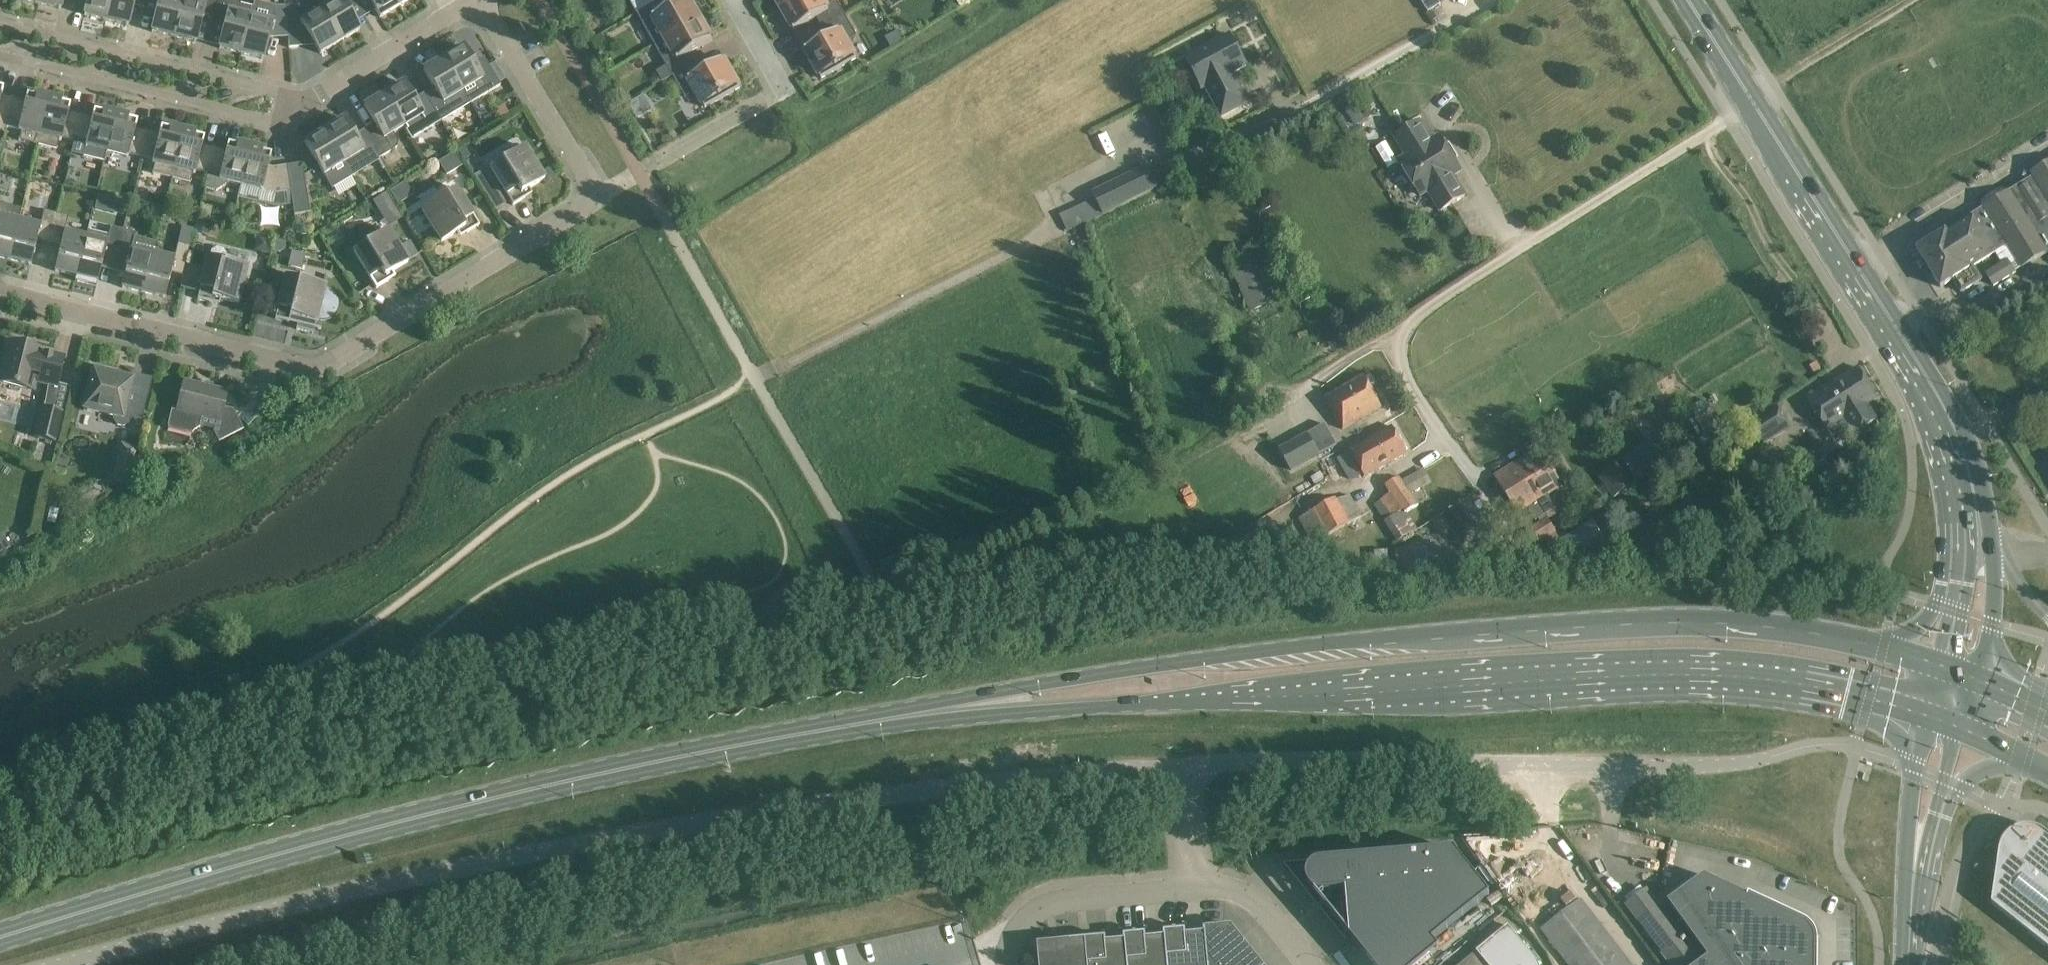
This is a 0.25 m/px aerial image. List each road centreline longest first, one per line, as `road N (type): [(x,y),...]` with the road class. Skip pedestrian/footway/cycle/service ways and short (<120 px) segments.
road 1 (unclassified): [(84,964),(412,881),(626,839),(1179,767)]
road 2 (track): [(1051,228),(534,497),(326,654),(219,718),(204,760)]
road 3 (primary): [(934,712),(1063,712),(1646,677),(1785,683),(1927,716)]
road 4 (primary): [(0,939),(453,809),(934,712)]
road 5 (primary): [(1883,647),(1742,626),(1566,628),(1208,661),(1063,680),(934,712)]
road 6 (residential): [(0,295),(306,367),(328,364),(580,209),(588,192)]
road 7 (unclassified): [(1179,767),(1706,767),(1787,751)]
road 8 (primary): [(1949,443),(1922,379),(1687,0)]
road 9 (residential): [(0,55),(271,122),(312,100)]
road 10 (residential): [(588,192),(614,189),(780,91),(730,0)]
road 11 (residential): [(312,100),(0,24)]
road 12 (primary): [(1978,674),(1993,625),(1990,525),(1976,474),(1949,443)]
road 13 (unclassified): [(1191,886),(1057,900),(1029,913),(1012,933),(1009,964)]
road 14 (residential): [(588,192),(474,1)]
road 15 (unclassified): [(1927,716),(1906,860),(1910,922)]
road 16 (residential): [(474,1),(312,100)]
road 17 (track): [(1775,87),(1918,0)]
road 18 (primary): [(1949,443),(1957,530),(1952,601)]
road 19 (unclassified): [(1307,964),(1241,895),(1191,886)]
road 20 (unclassified): [(1910,922),(1939,797)]

